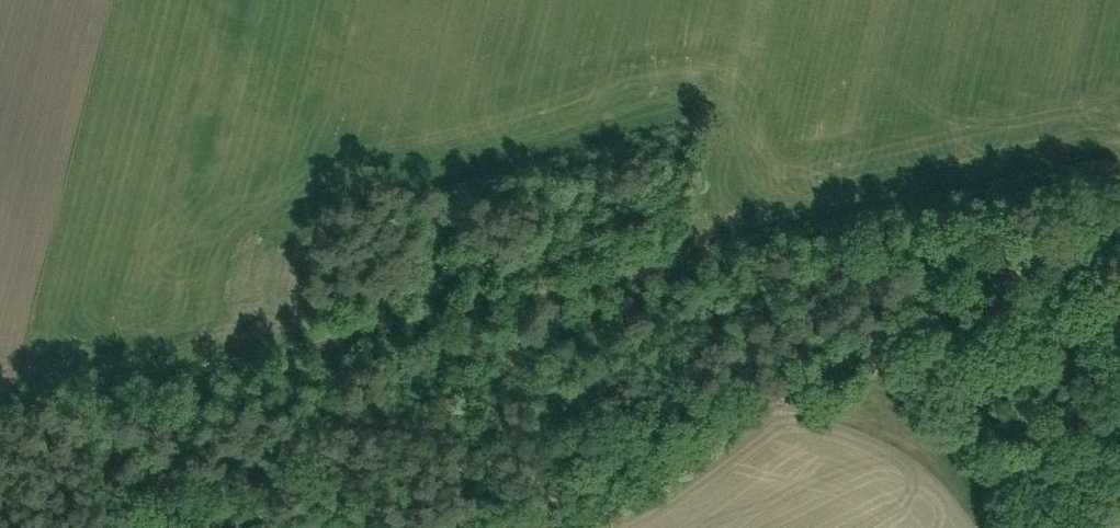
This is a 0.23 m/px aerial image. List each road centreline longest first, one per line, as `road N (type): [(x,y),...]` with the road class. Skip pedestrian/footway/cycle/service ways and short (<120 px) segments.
road 1 (track): [(1119,188),(310,349),(158,396),(0,415)]
road 2 (track): [(271,361),(521,410),(782,408),(883,428),(925,450),(985,527)]
road 3 (track): [(517,527),(1119,223)]

